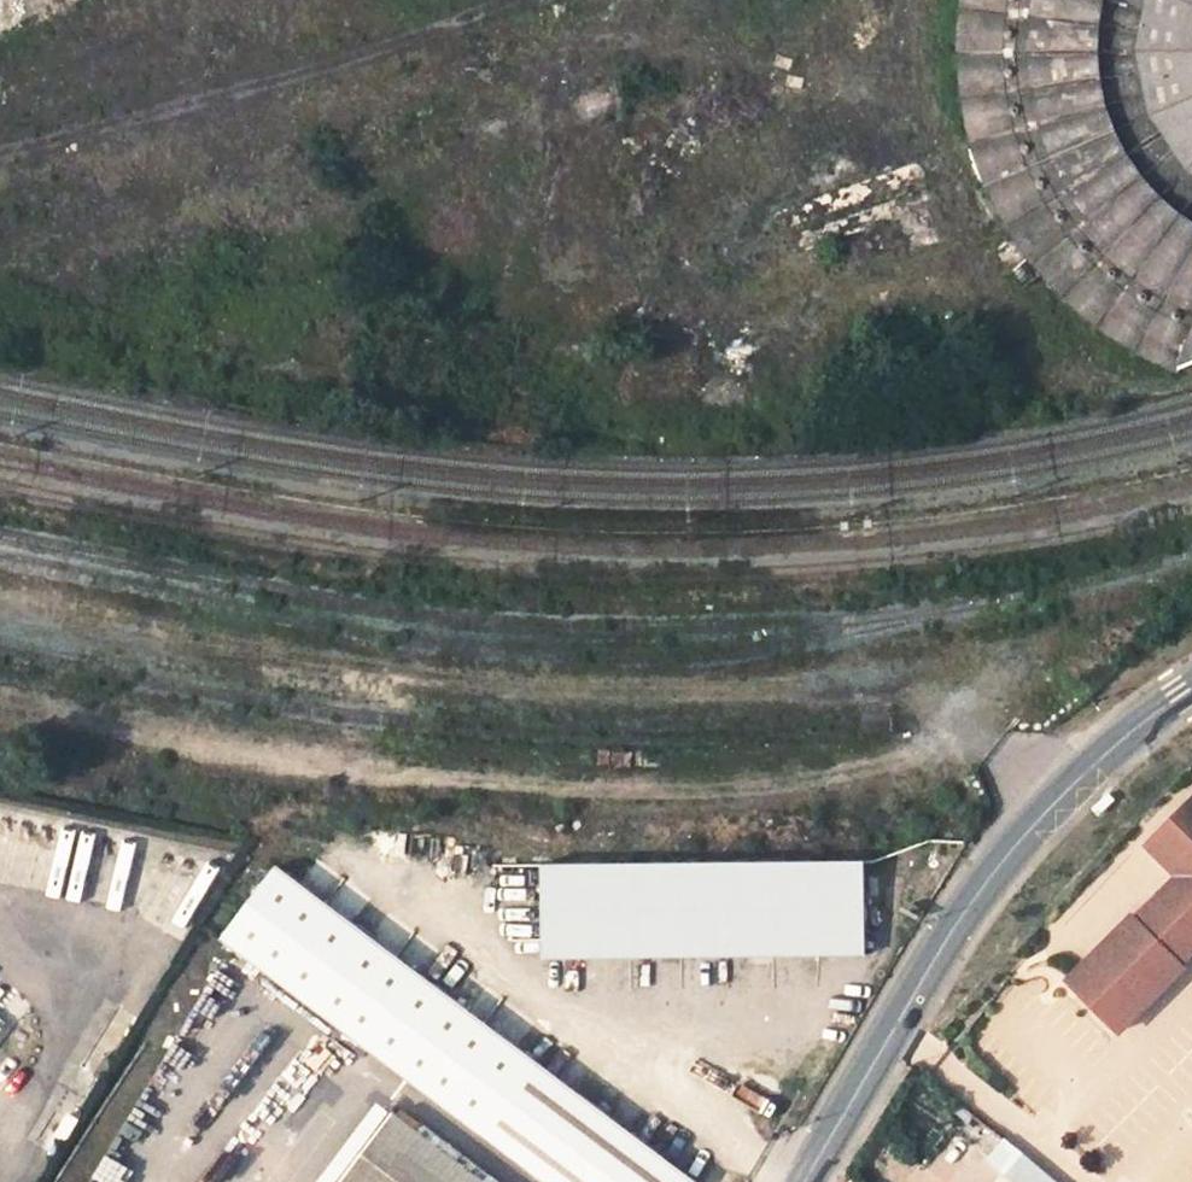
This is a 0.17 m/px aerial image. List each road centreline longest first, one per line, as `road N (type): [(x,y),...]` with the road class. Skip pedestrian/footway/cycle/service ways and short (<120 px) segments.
road 1 (tertiary): [(1191,689),(1085,773),(1020,837),(925,975),(804,1181)]

